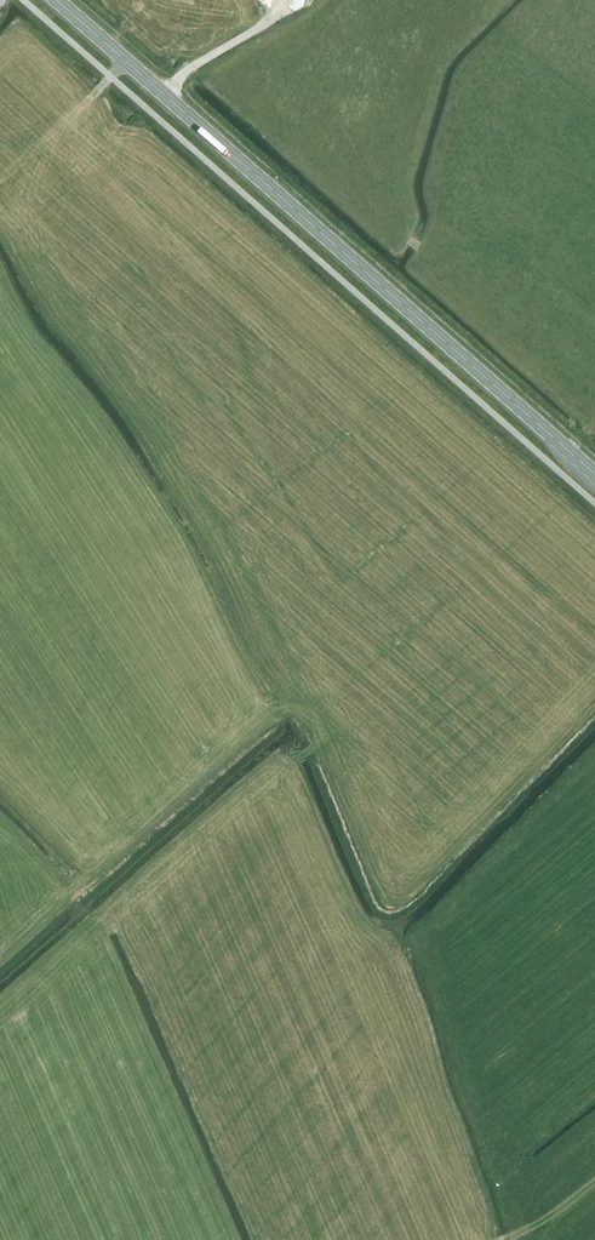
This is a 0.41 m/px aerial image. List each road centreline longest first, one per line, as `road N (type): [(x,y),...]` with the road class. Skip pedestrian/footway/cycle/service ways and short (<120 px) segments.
road 1 (primary): [(594,474),(58,0)]

